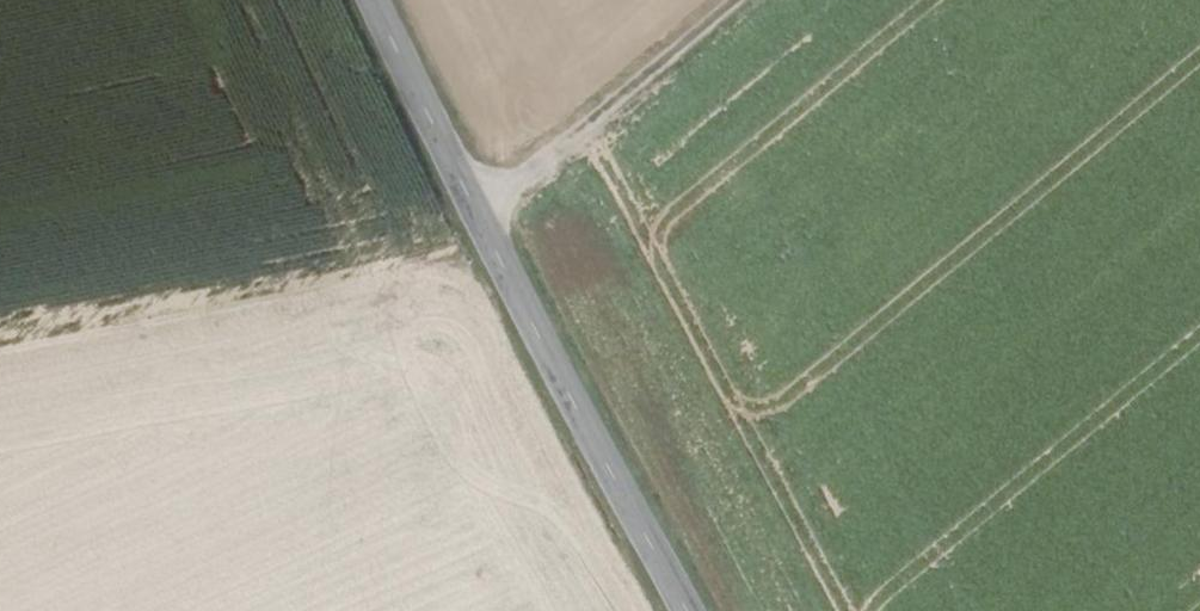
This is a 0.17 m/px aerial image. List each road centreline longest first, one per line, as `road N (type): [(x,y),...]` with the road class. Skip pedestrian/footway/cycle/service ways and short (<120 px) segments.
road 1 (tertiary): [(686,610),(372,0)]
road 2 (track): [(736,0),(478,214)]

